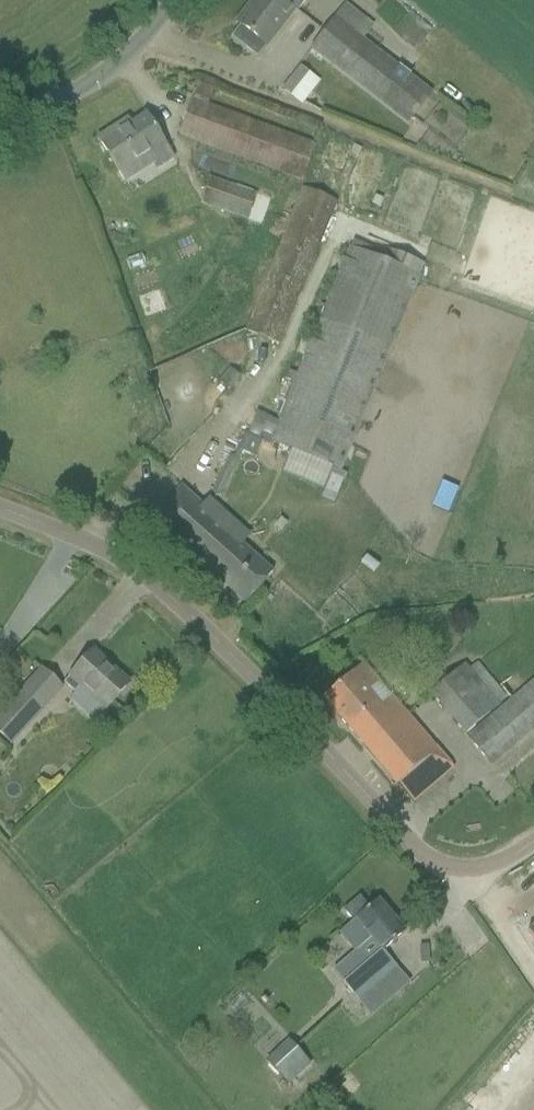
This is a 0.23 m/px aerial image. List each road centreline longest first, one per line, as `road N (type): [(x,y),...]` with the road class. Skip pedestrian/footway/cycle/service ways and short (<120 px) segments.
road 1 (unclassified): [(533,840),(479,869),(416,851),(158,588),(85,541),(0,509)]
road 2 (unclassified): [(0,118),(104,60),(164,0)]

